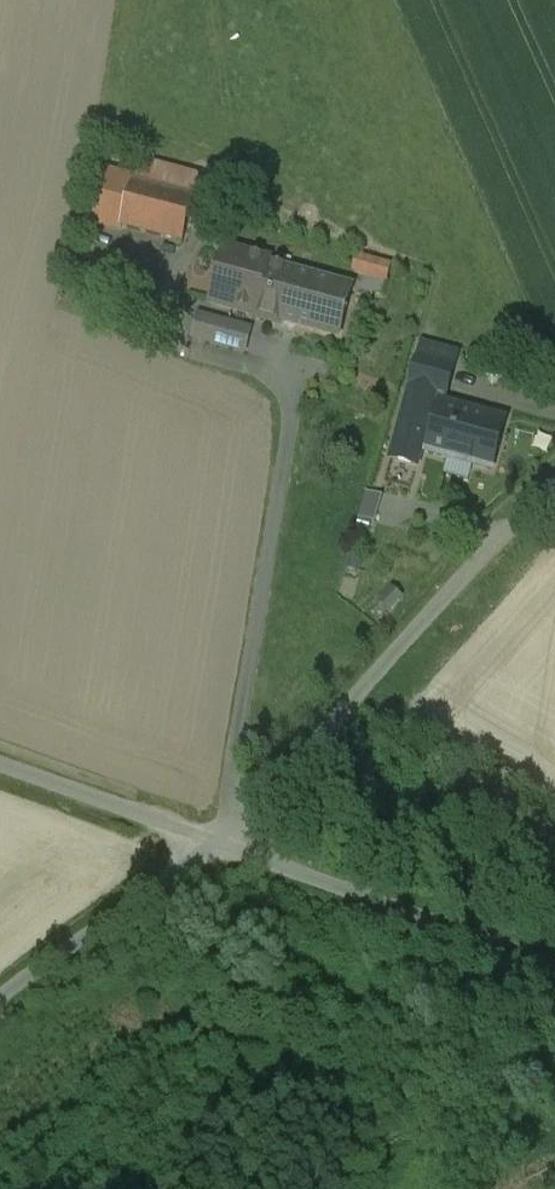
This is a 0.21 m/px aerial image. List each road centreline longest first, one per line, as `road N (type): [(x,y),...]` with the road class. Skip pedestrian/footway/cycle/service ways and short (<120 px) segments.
road 1 (unclassified): [(217,846),(239,811),(554,480)]
road 2 (unclassified): [(217,846),(554,976)]
road 3 (unclassified): [(0,1007),(217,846)]
road 4 (unclassified): [(0,768),(217,846)]

